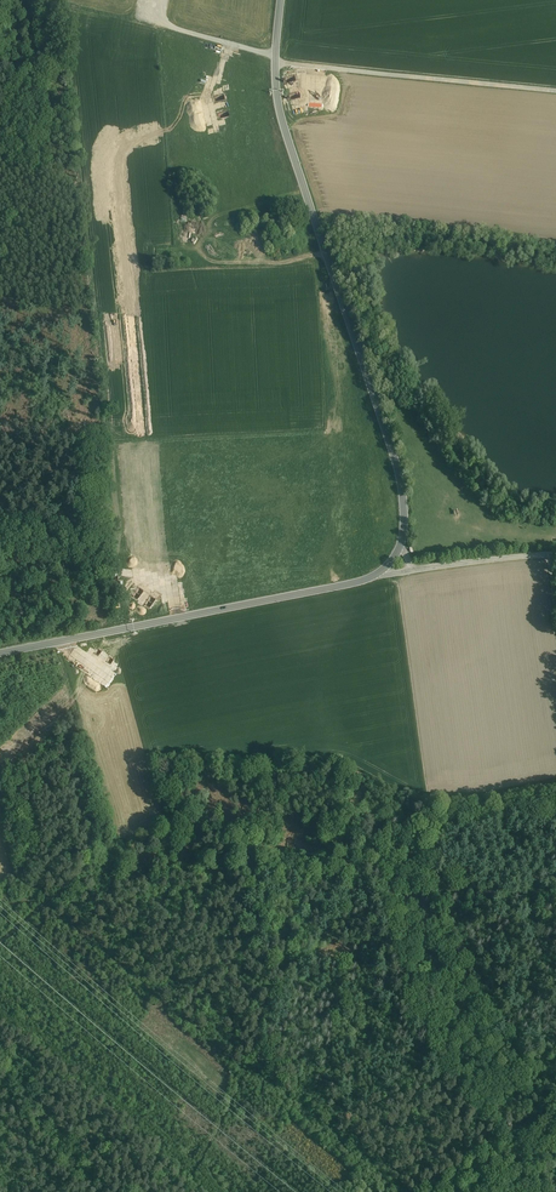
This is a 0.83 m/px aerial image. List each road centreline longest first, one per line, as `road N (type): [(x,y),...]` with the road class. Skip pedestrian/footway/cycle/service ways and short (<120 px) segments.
road 1 (track): [(0,940),(89,879),(325,863),(343,856),(356,831),(369,824),(555,791)]
road 2 (secondary): [(401,545),(400,480),(277,98),(281,0)]
road 3 (secondary): [(0,653),(374,576)]
road 4 (track): [(347,850),(402,834),(515,827),(555,814)]
road 5 (track): [(92,1191),(0,1057)]
road 6 (unclassified): [(555,554),(413,570)]
road 7 (track): [(155,0),(164,23),(276,55)]

